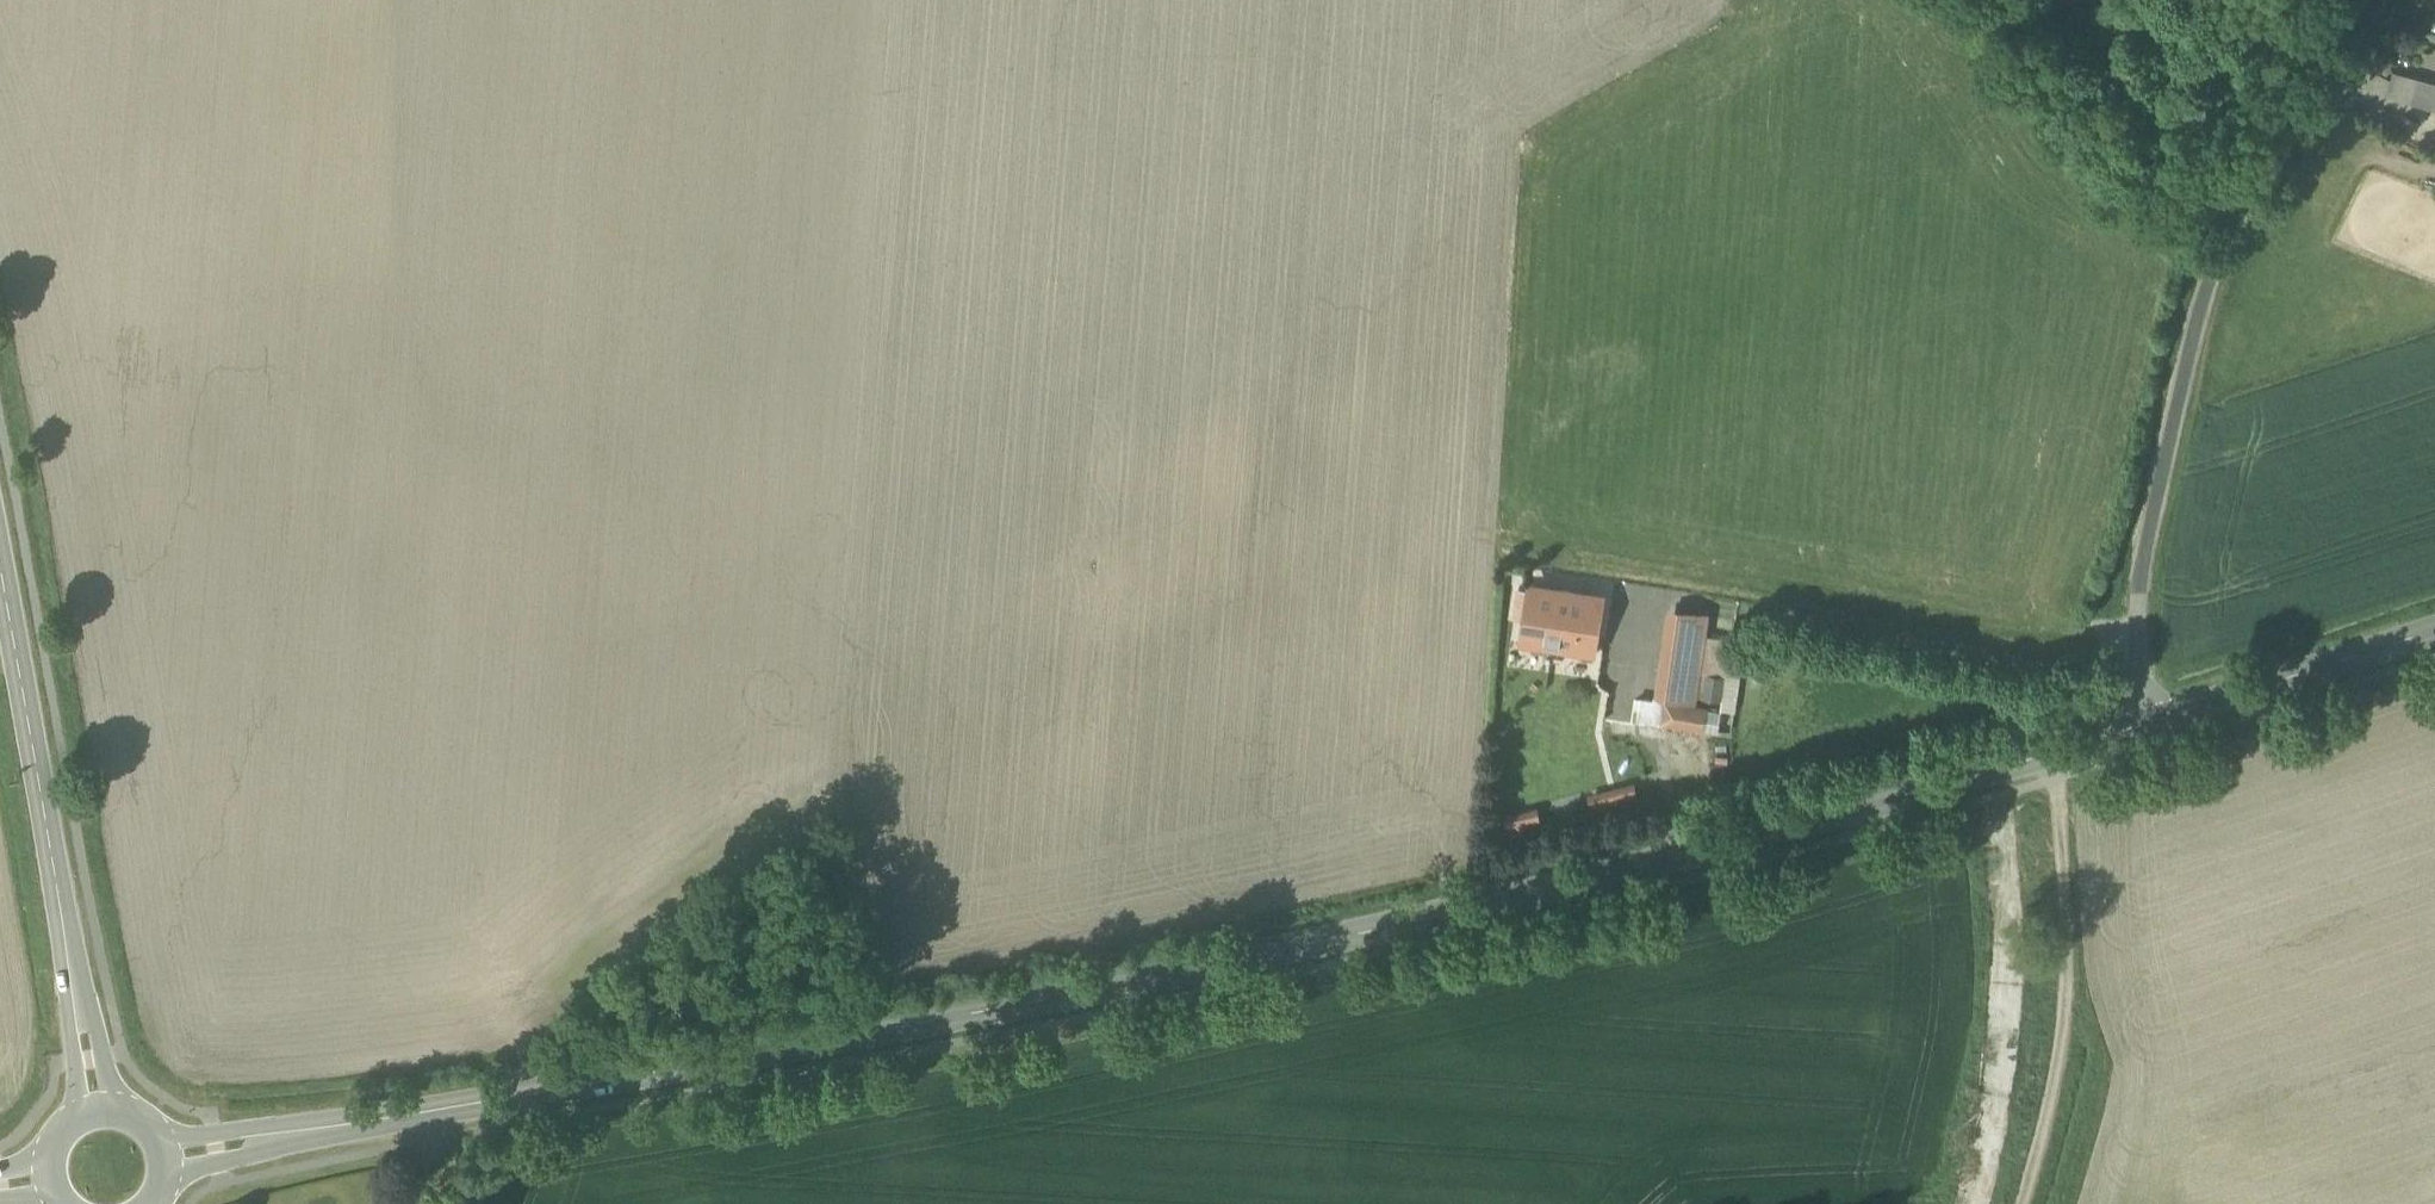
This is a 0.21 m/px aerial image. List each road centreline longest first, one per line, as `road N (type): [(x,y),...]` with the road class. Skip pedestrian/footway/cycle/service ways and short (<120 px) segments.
road 1 (tertiary): [(2151,721),(1597,877),(1034,1002),(161,1155)]
road 2 (unclassified): [(2151,721),(2140,610),(2211,279),(2275,162),(2384,0)]
road 3 (secondary): [(0,570),(98,1111)]
road 4 (tertiary): [(2434,629),(2151,721)]

